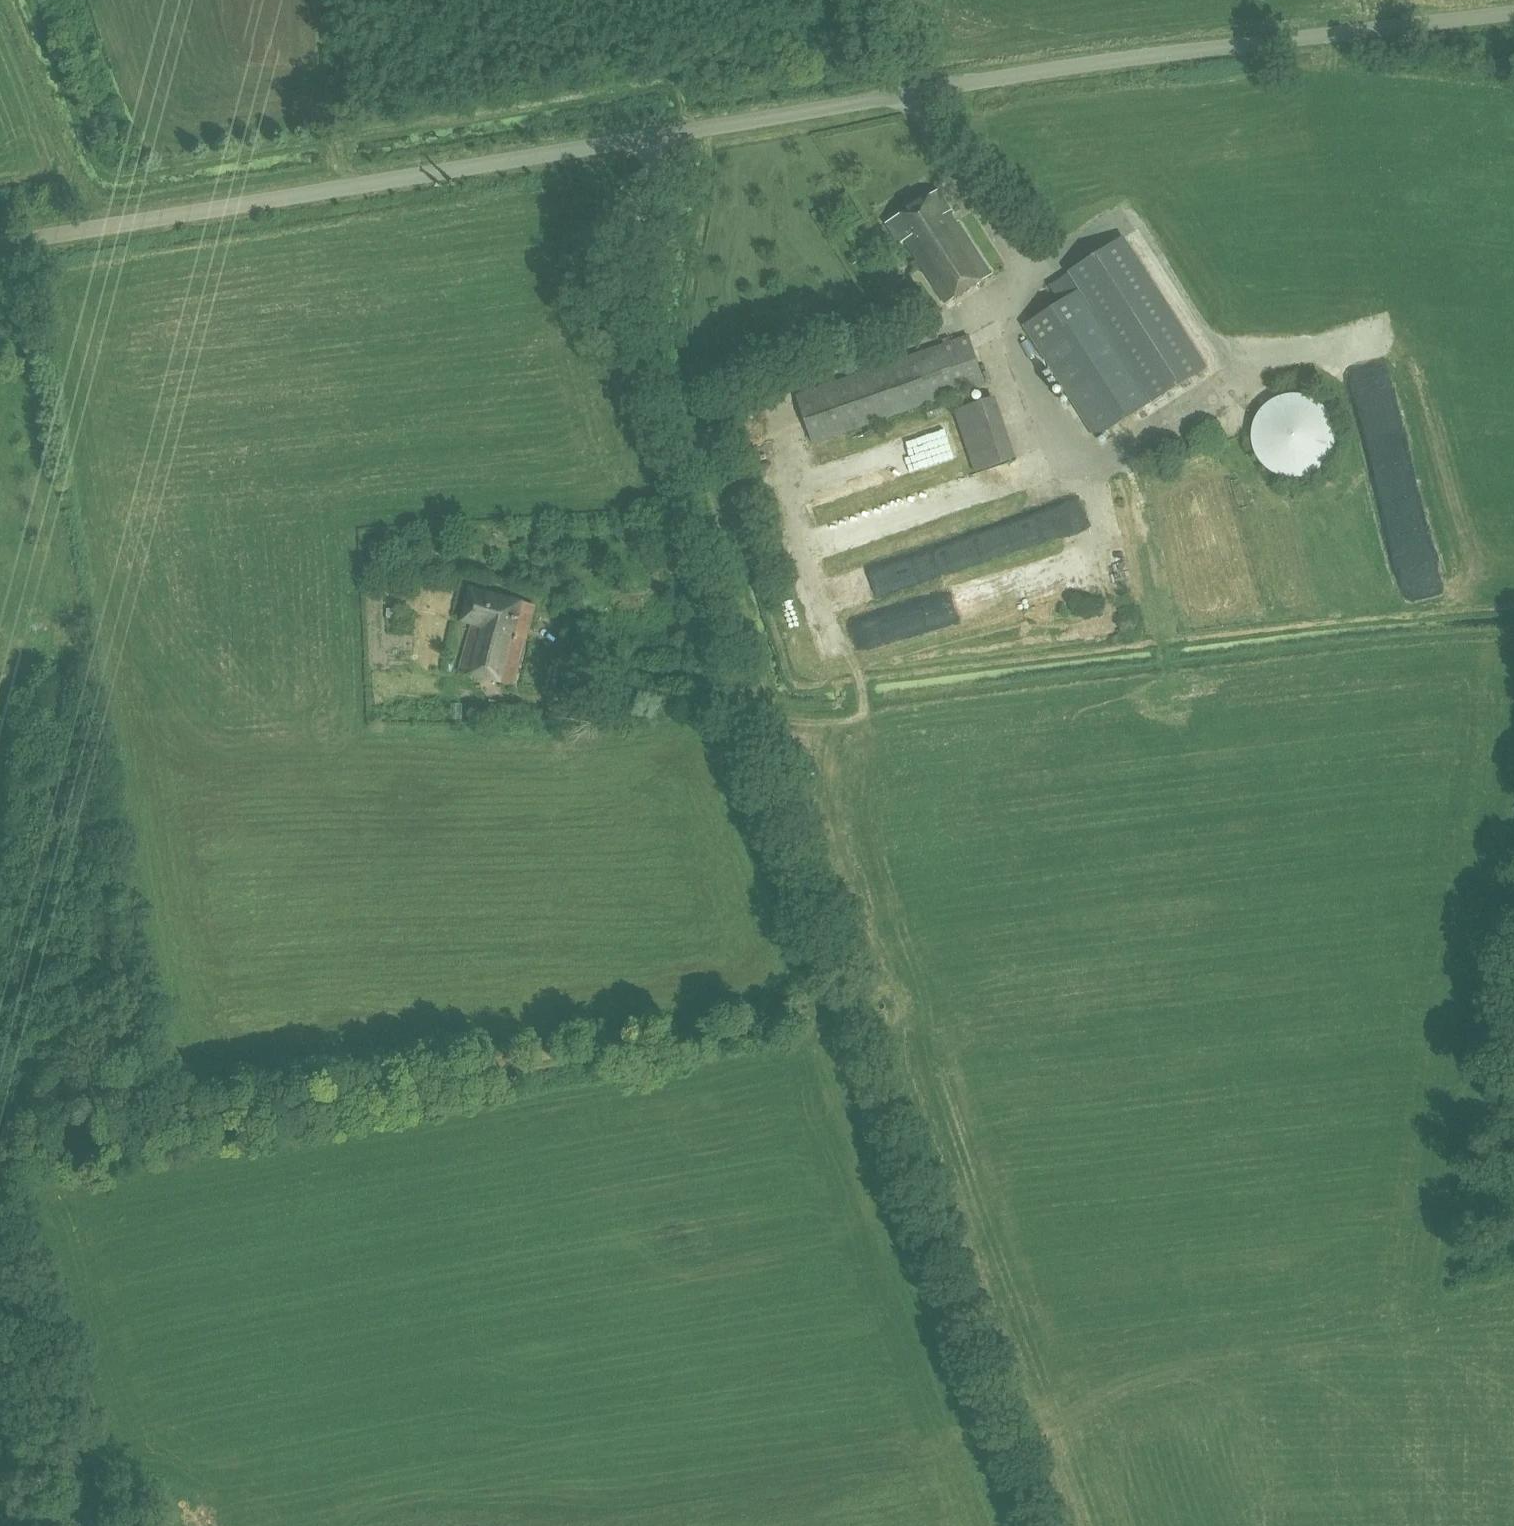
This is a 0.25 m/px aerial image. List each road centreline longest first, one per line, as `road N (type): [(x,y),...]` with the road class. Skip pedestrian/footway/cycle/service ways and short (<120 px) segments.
road 1 (unclassified): [(1027,1525),(852,1043),(641,363),(635,322),(655,135)]
road 2 (unclassified): [(655,135),(1513,10)]
road 3 (unclassified): [(0,242),(655,135)]

